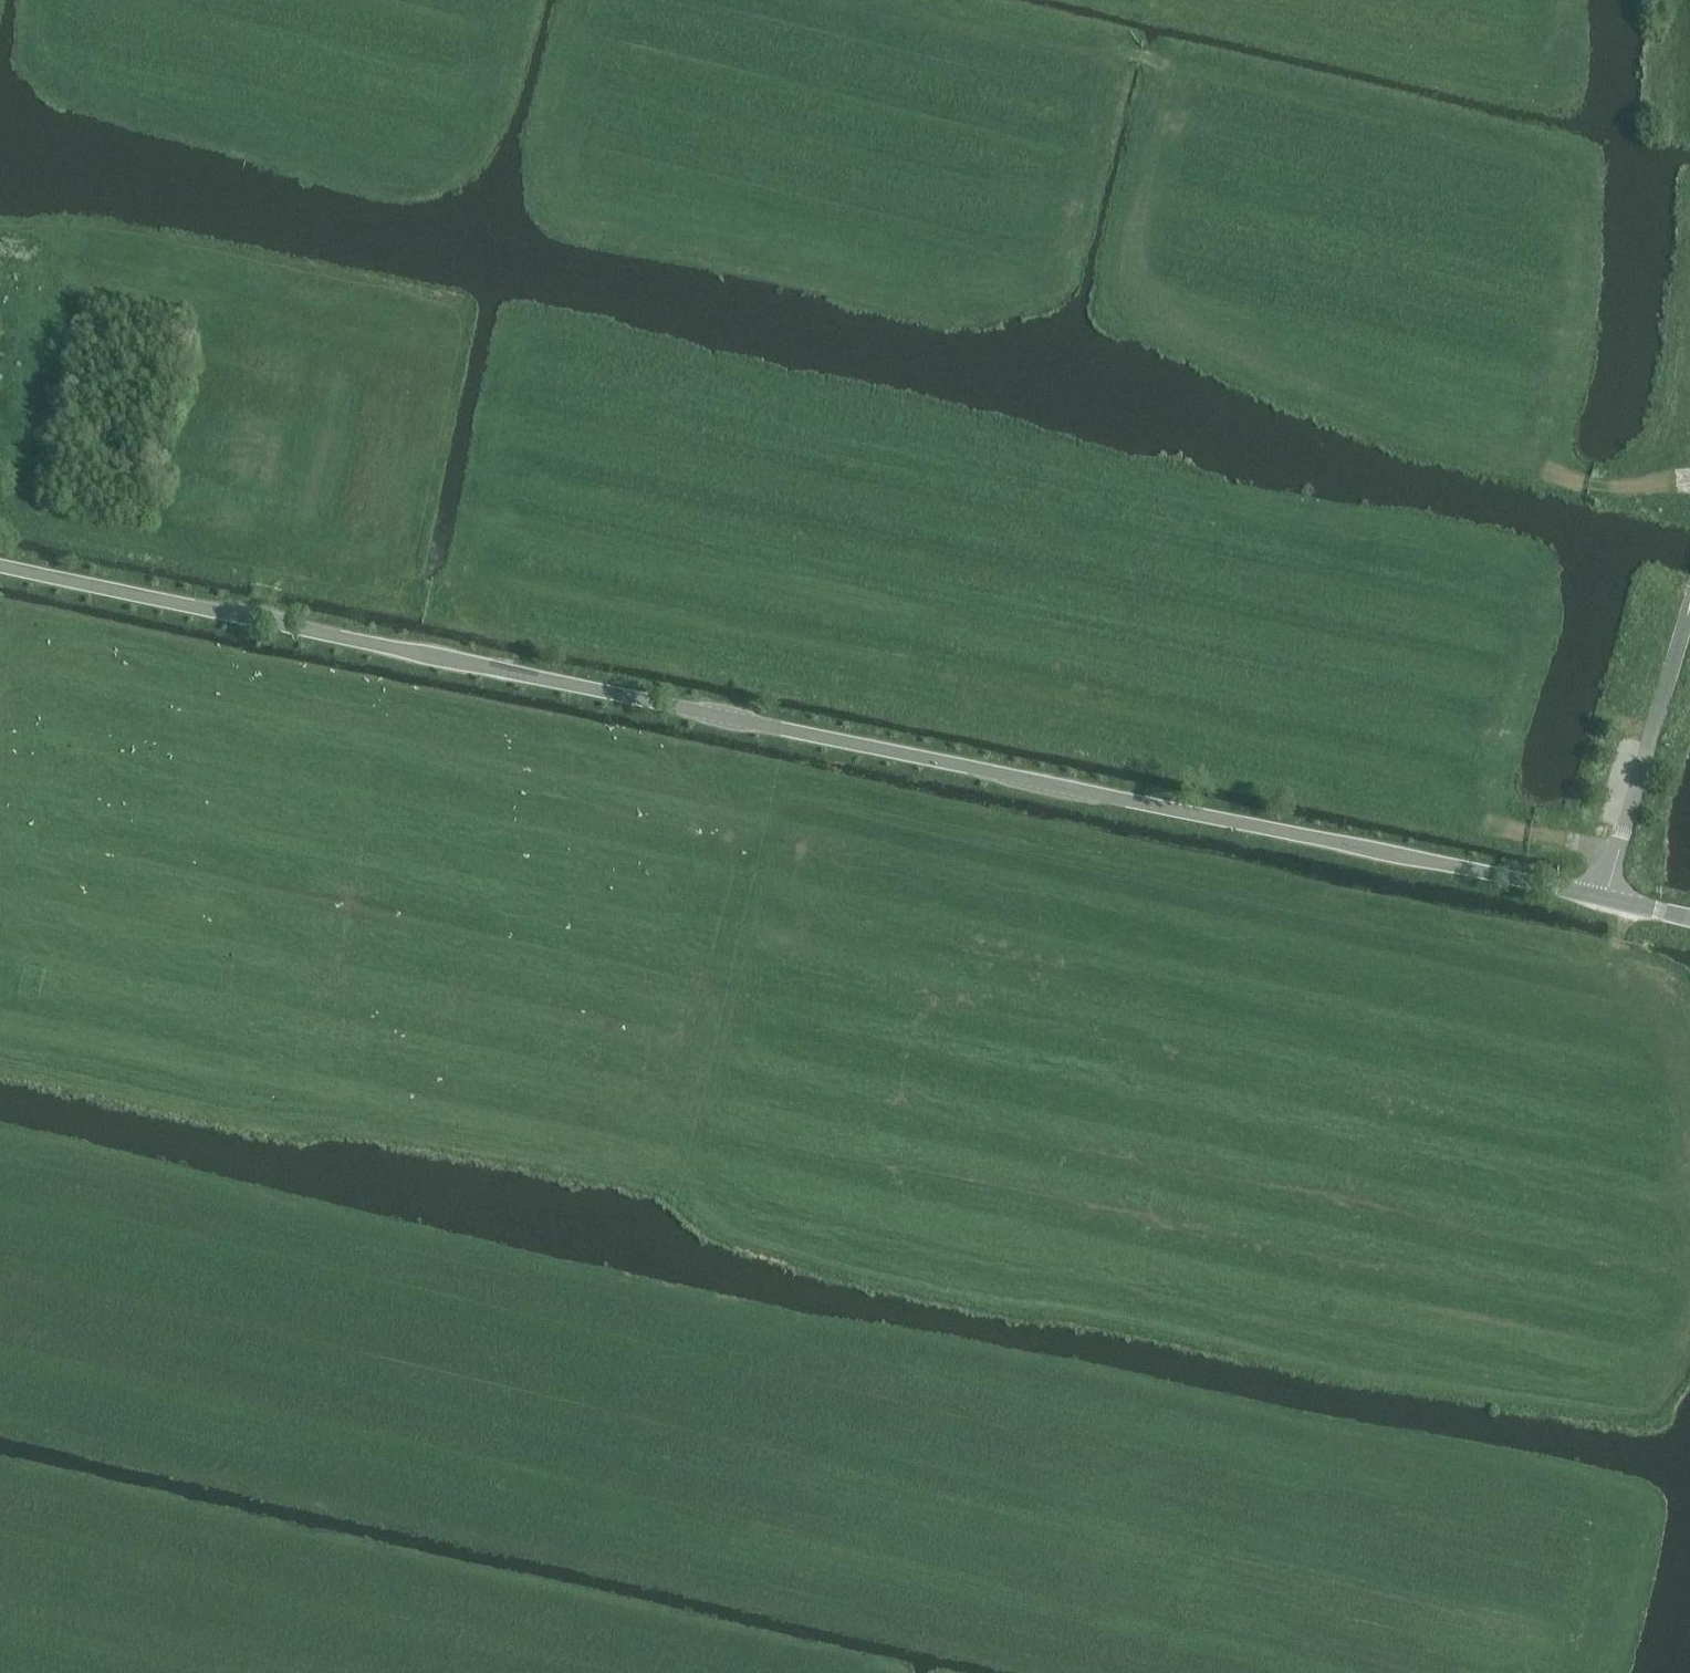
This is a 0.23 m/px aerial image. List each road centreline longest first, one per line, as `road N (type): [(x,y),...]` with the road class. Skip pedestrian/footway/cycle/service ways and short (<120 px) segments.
road 1 (unclassified): [(1689,919),(0,565)]
road 2 (track): [(1617,850),(1496,825),(1480,797)]
road 3 (track): [(1689,482),(1599,484),(1548,470)]

